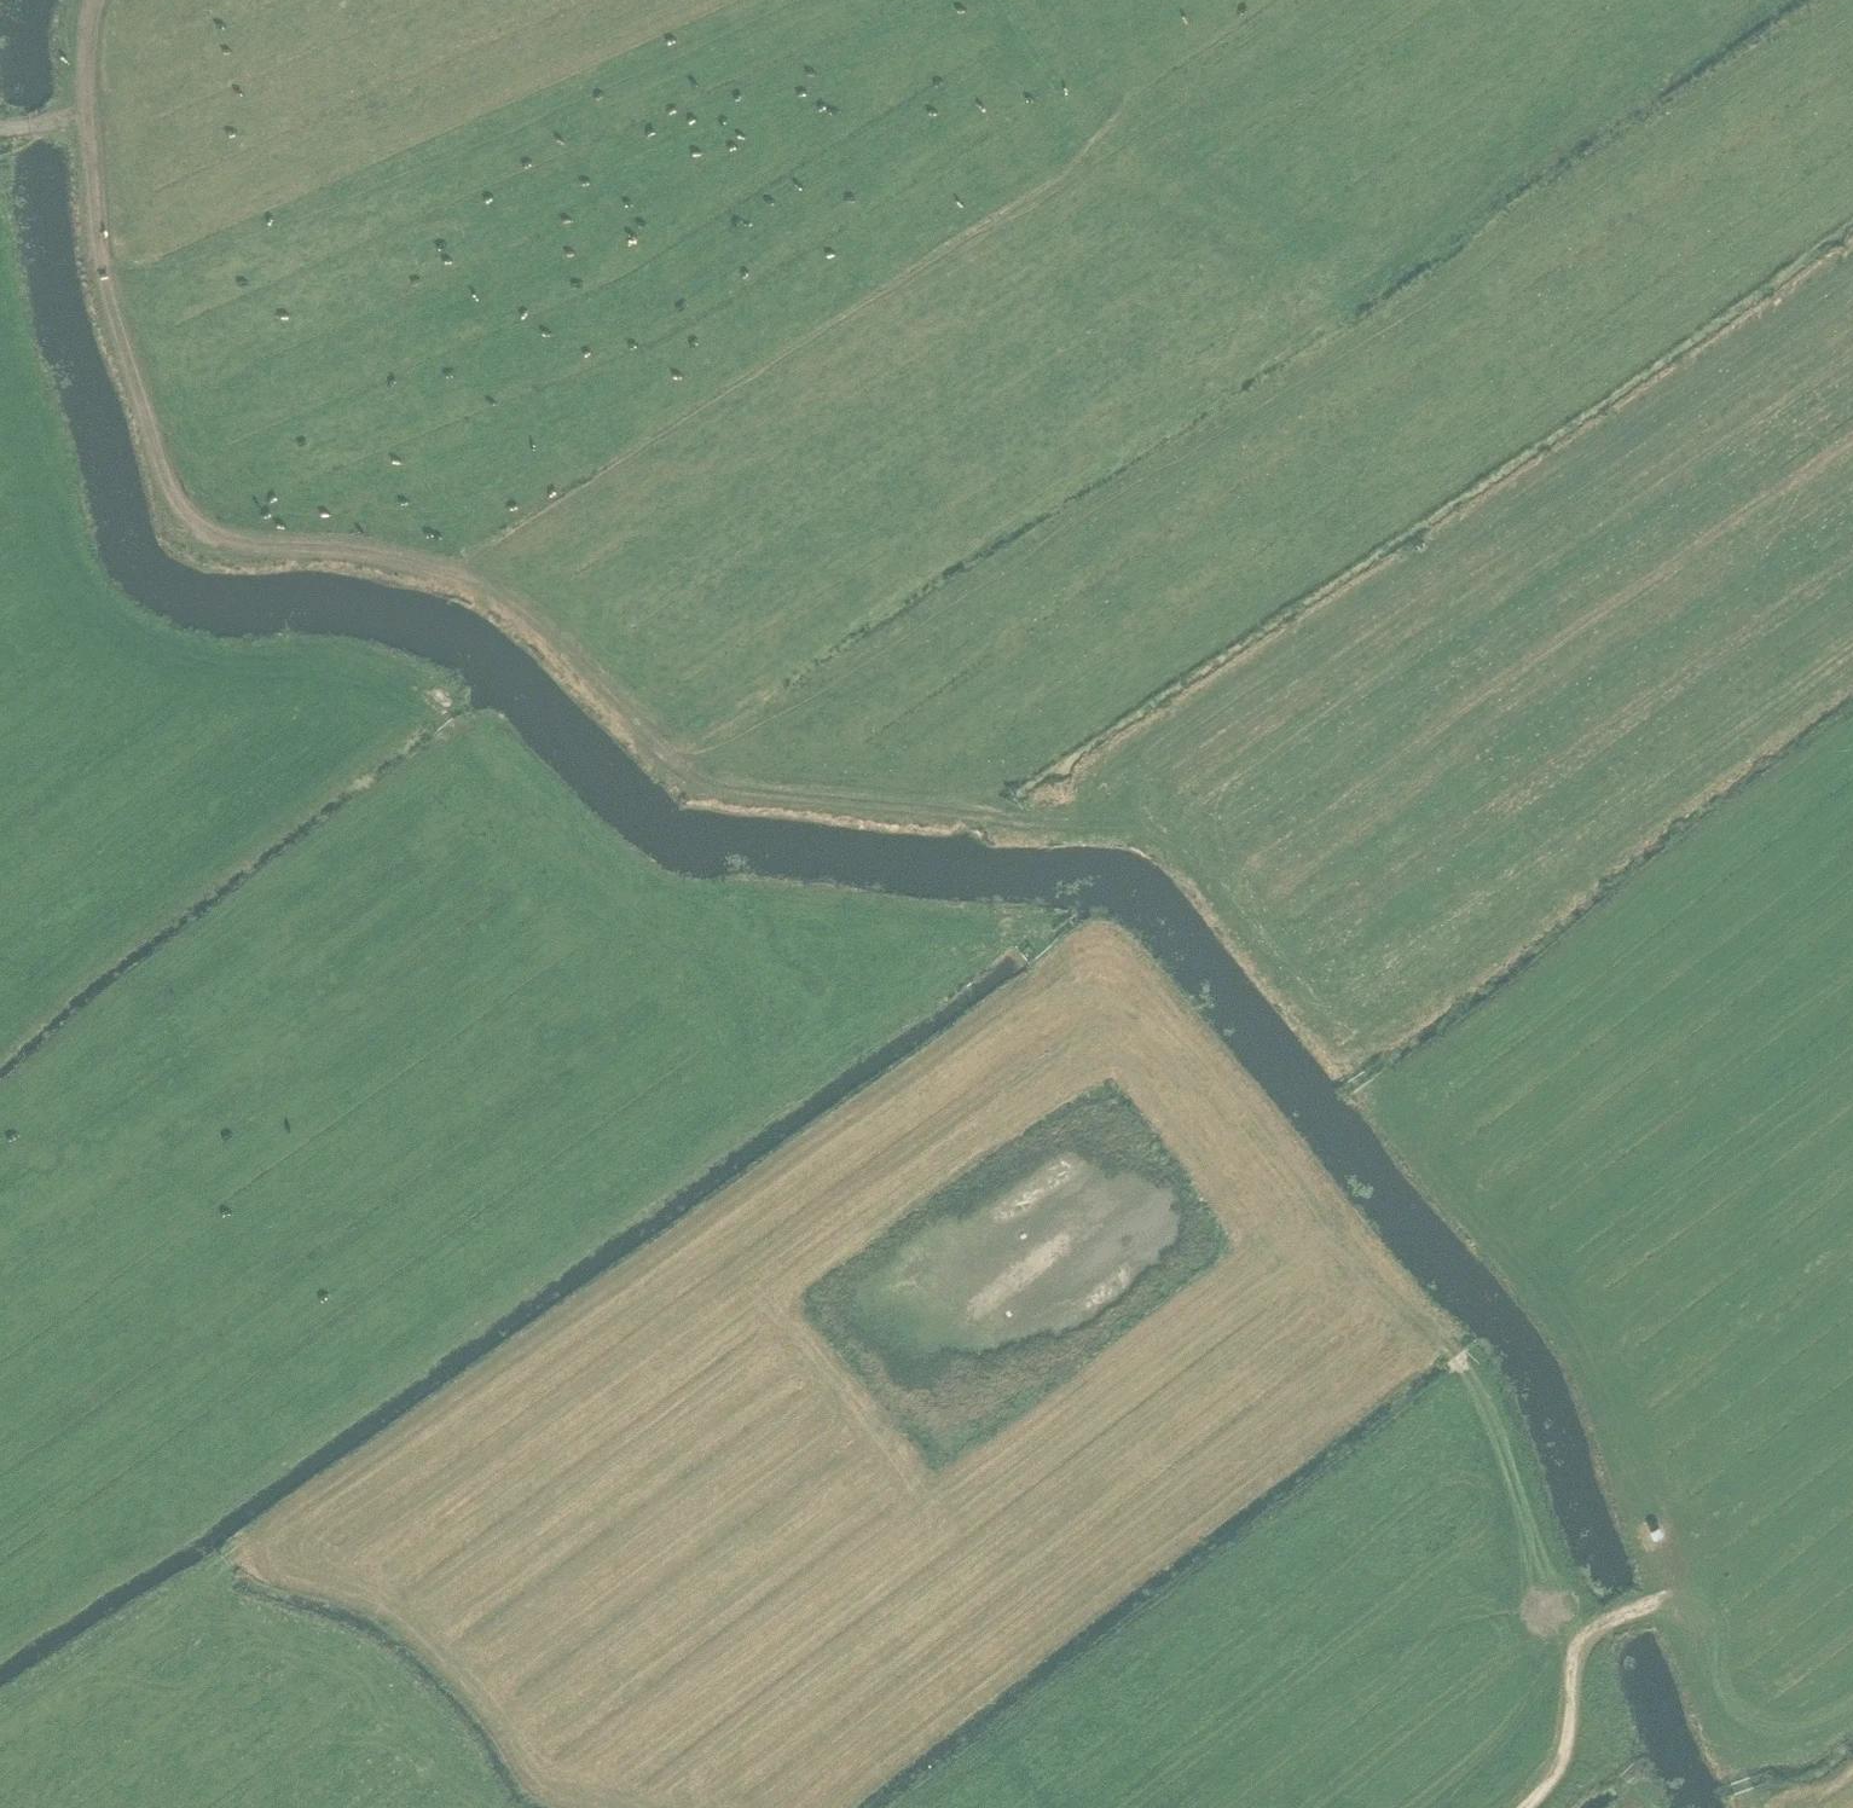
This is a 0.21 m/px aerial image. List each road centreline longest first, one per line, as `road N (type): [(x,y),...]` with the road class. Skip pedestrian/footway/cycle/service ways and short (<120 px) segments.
road 1 (track): [(1658,1600),(1575,1645),(1567,1759),(1535,1807)]

